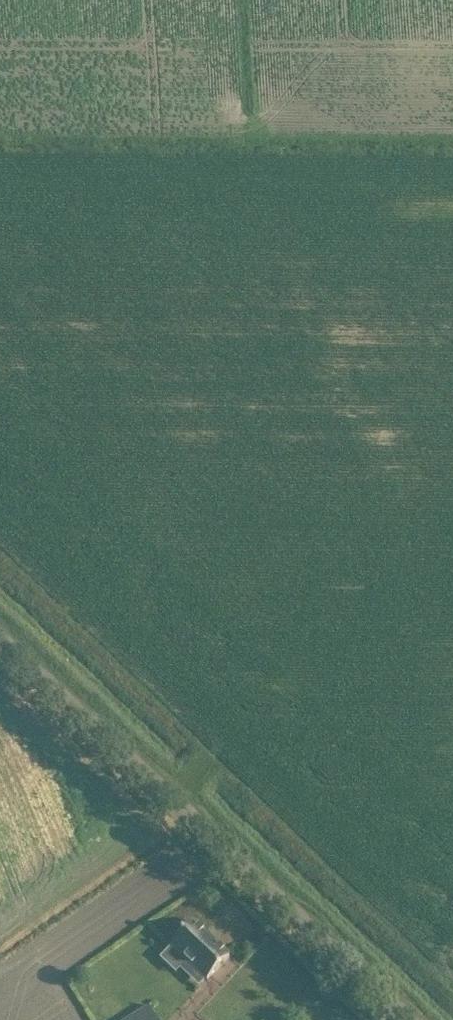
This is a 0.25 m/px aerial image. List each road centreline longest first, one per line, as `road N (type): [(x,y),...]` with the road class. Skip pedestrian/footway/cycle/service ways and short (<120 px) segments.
road 1 (unclassified): [(415,1019),(0,635)]

